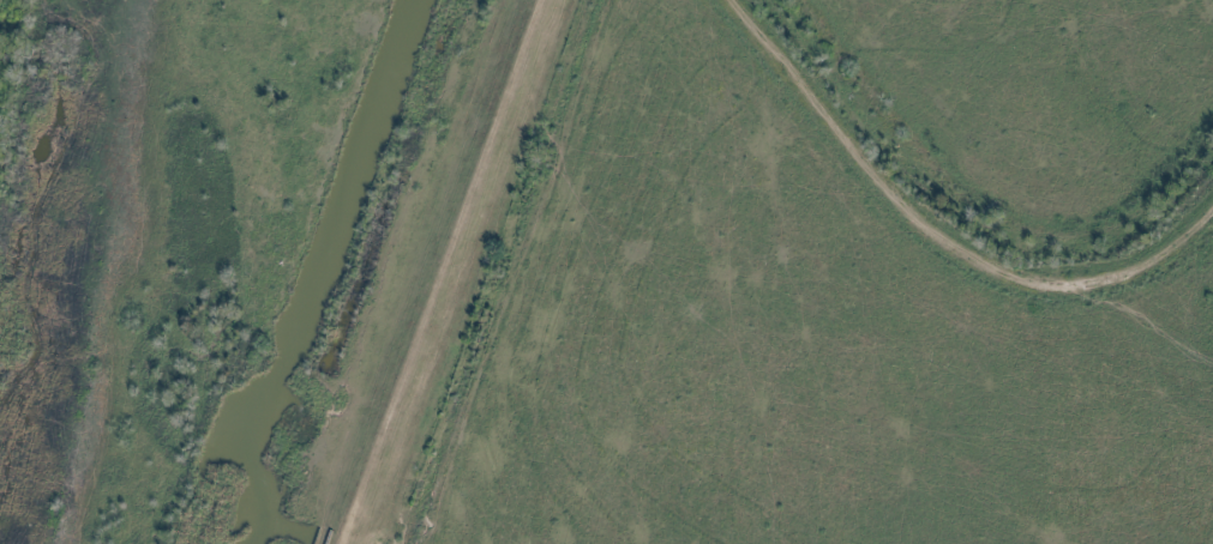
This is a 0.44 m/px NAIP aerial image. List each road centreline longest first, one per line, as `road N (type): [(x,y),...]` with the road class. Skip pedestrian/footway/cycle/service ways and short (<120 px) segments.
road 1 (track): [(739,0),(882,181),(991,270),(1032,286),(1113,284),(1154,264),(1212,209)]
road 2 (track): [(549,0),(348,543)]

